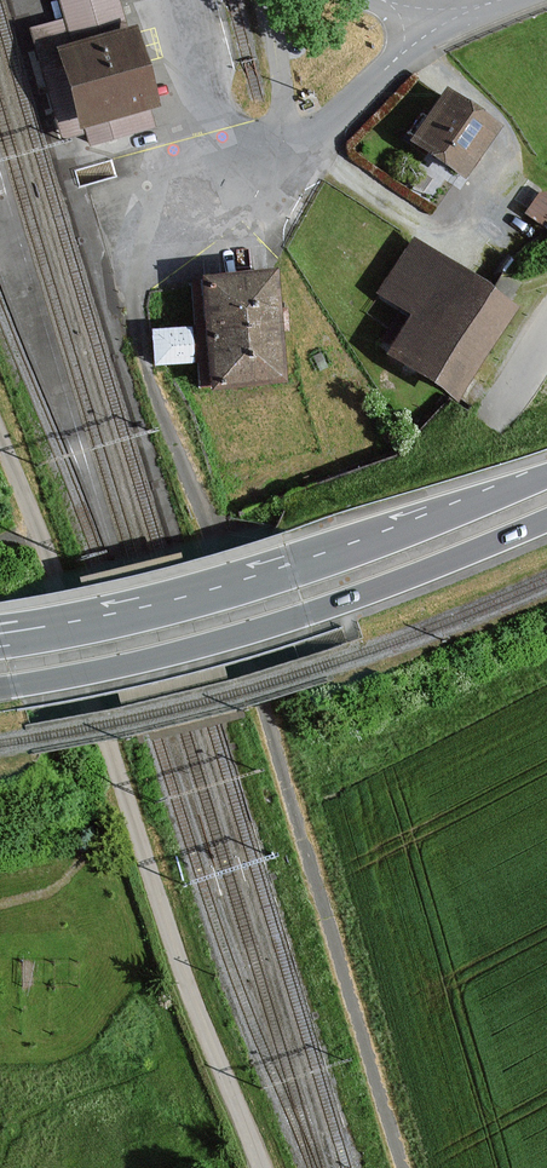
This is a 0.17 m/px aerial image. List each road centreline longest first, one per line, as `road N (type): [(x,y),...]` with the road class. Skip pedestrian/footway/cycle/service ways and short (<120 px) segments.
road 1 (unclassified): [(393,1135),(253,666),(138,343),(130,286),(138,268),(294,156)]
road 2 (unclassified): [(261,1167),(206,1039),(42,534),(0,435)]
road 3 (secondary): [(0,688),(276,624),(546,521)]
road 4 (secondary): [(546,477),(274,575),(0,633)]
road 5 (unclassified): [(428,31),(294,156)]

